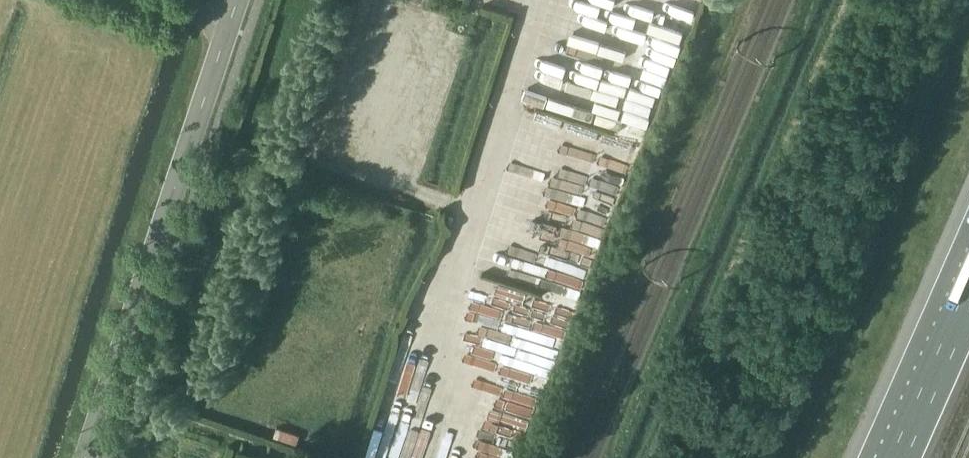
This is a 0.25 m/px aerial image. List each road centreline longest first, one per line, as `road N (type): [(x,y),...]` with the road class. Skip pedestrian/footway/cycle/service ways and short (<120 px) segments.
road 1 (secondary): [(87,457),(240,0)]
road 2 (motorway): [(968,293),(897,457)]

